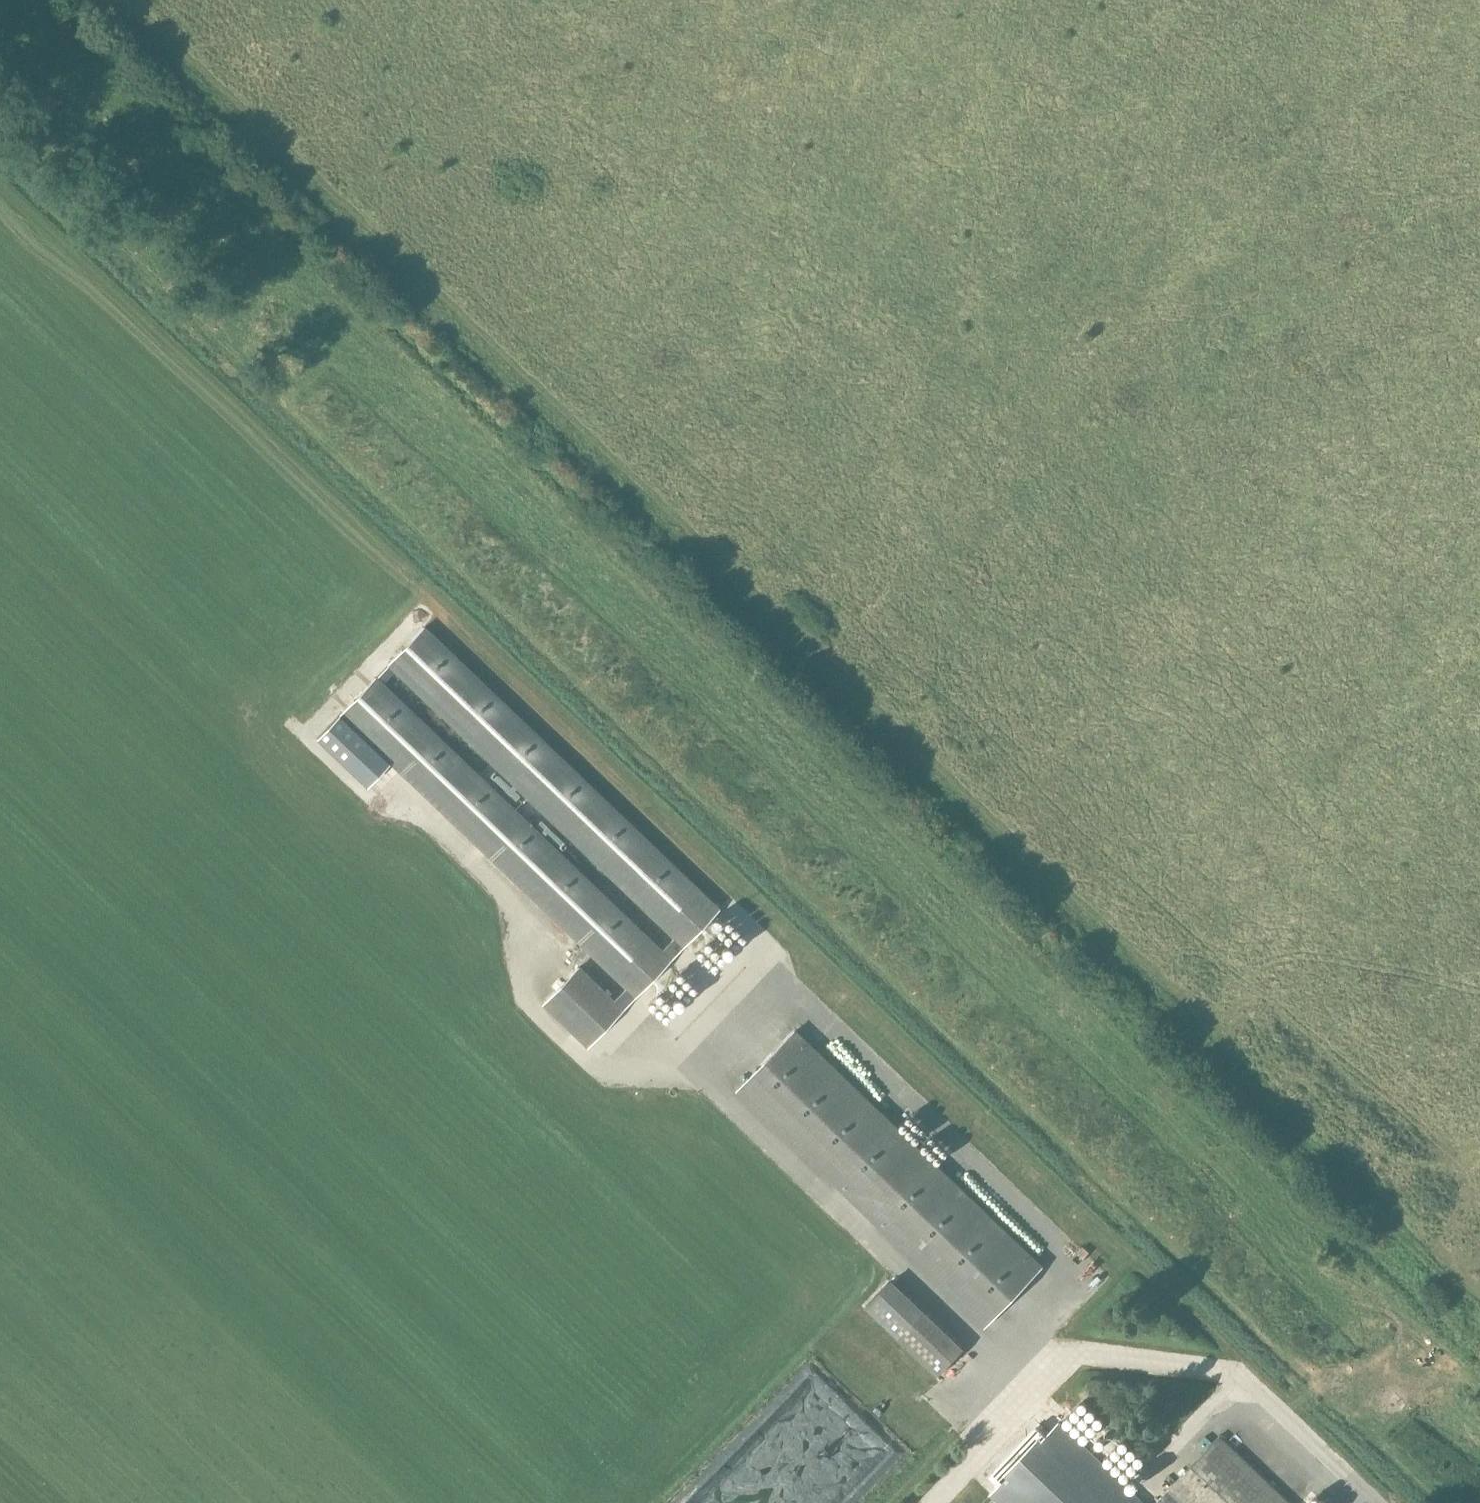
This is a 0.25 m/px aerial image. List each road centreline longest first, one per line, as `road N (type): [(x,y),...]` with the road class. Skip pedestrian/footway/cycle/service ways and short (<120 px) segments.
road 1 (track): [(17,0),(1034,970),(1461,1359),(1479,1337)]

